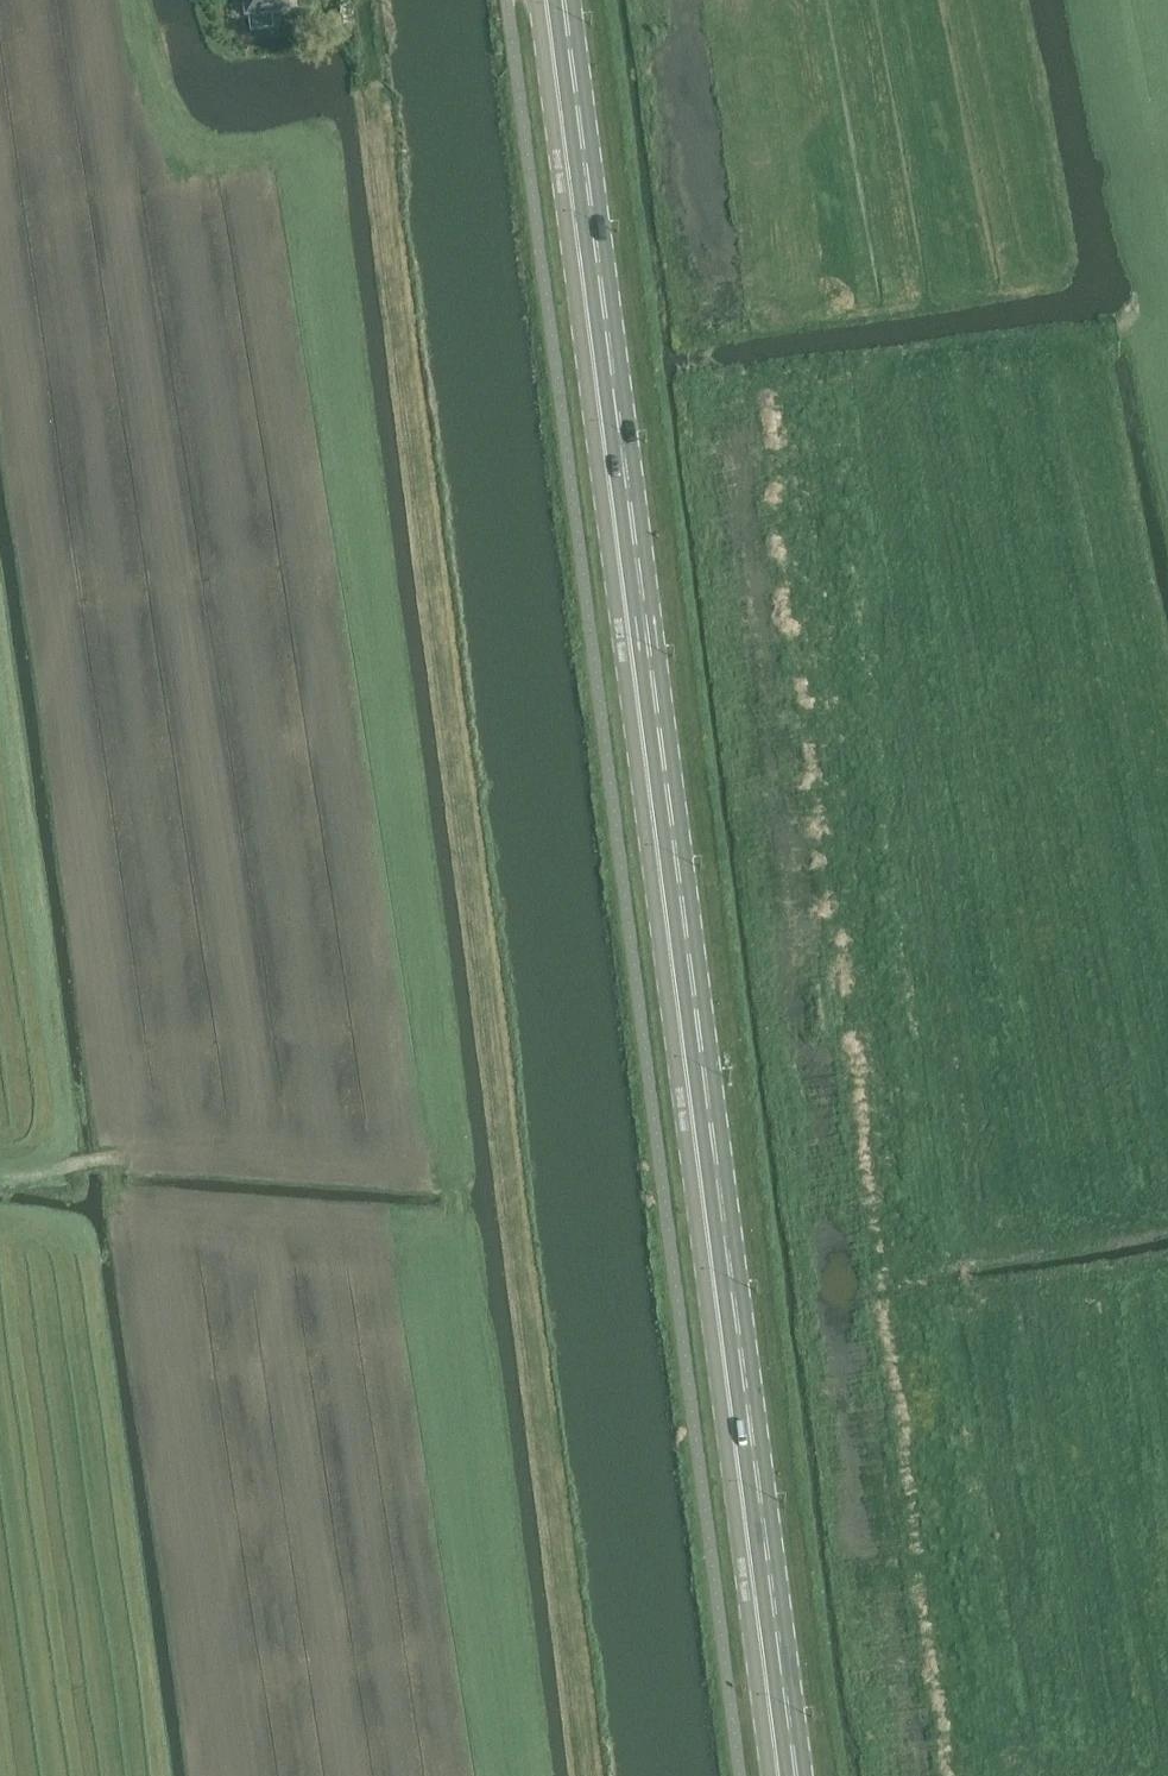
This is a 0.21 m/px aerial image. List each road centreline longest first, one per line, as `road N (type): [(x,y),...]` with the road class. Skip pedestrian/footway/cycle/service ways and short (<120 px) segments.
road 1 (primary): [(571,0),(803,1775)]
road 2 (track): [(133,1156),(27,1176),(0,1173)]

